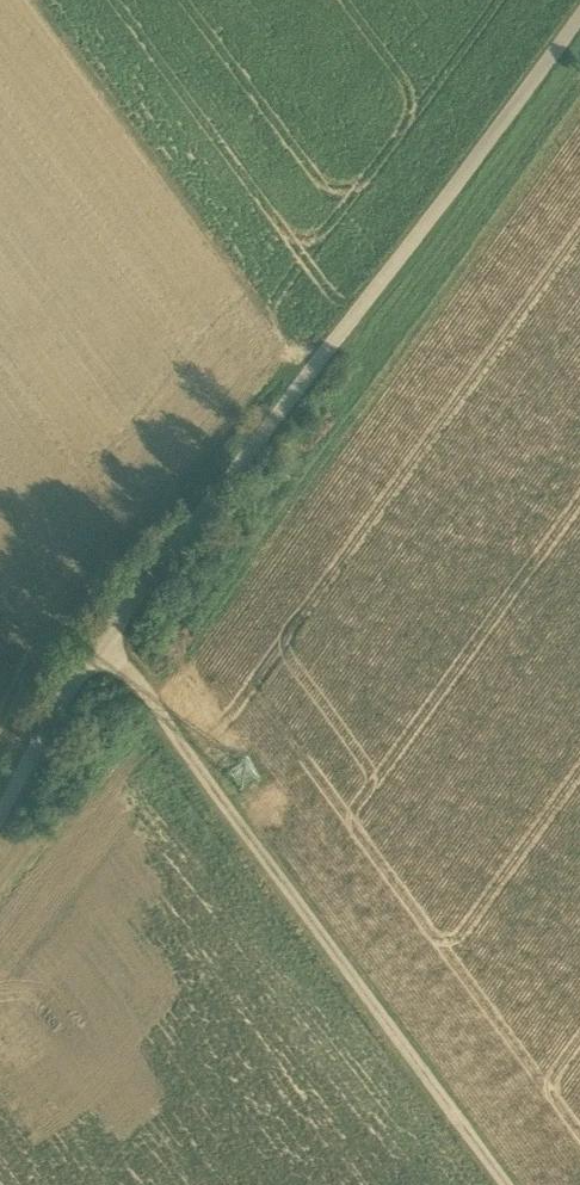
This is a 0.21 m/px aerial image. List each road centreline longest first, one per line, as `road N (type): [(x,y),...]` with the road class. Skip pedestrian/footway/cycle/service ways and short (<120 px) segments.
road 1 (track): [(503,1184),(104,640)]

